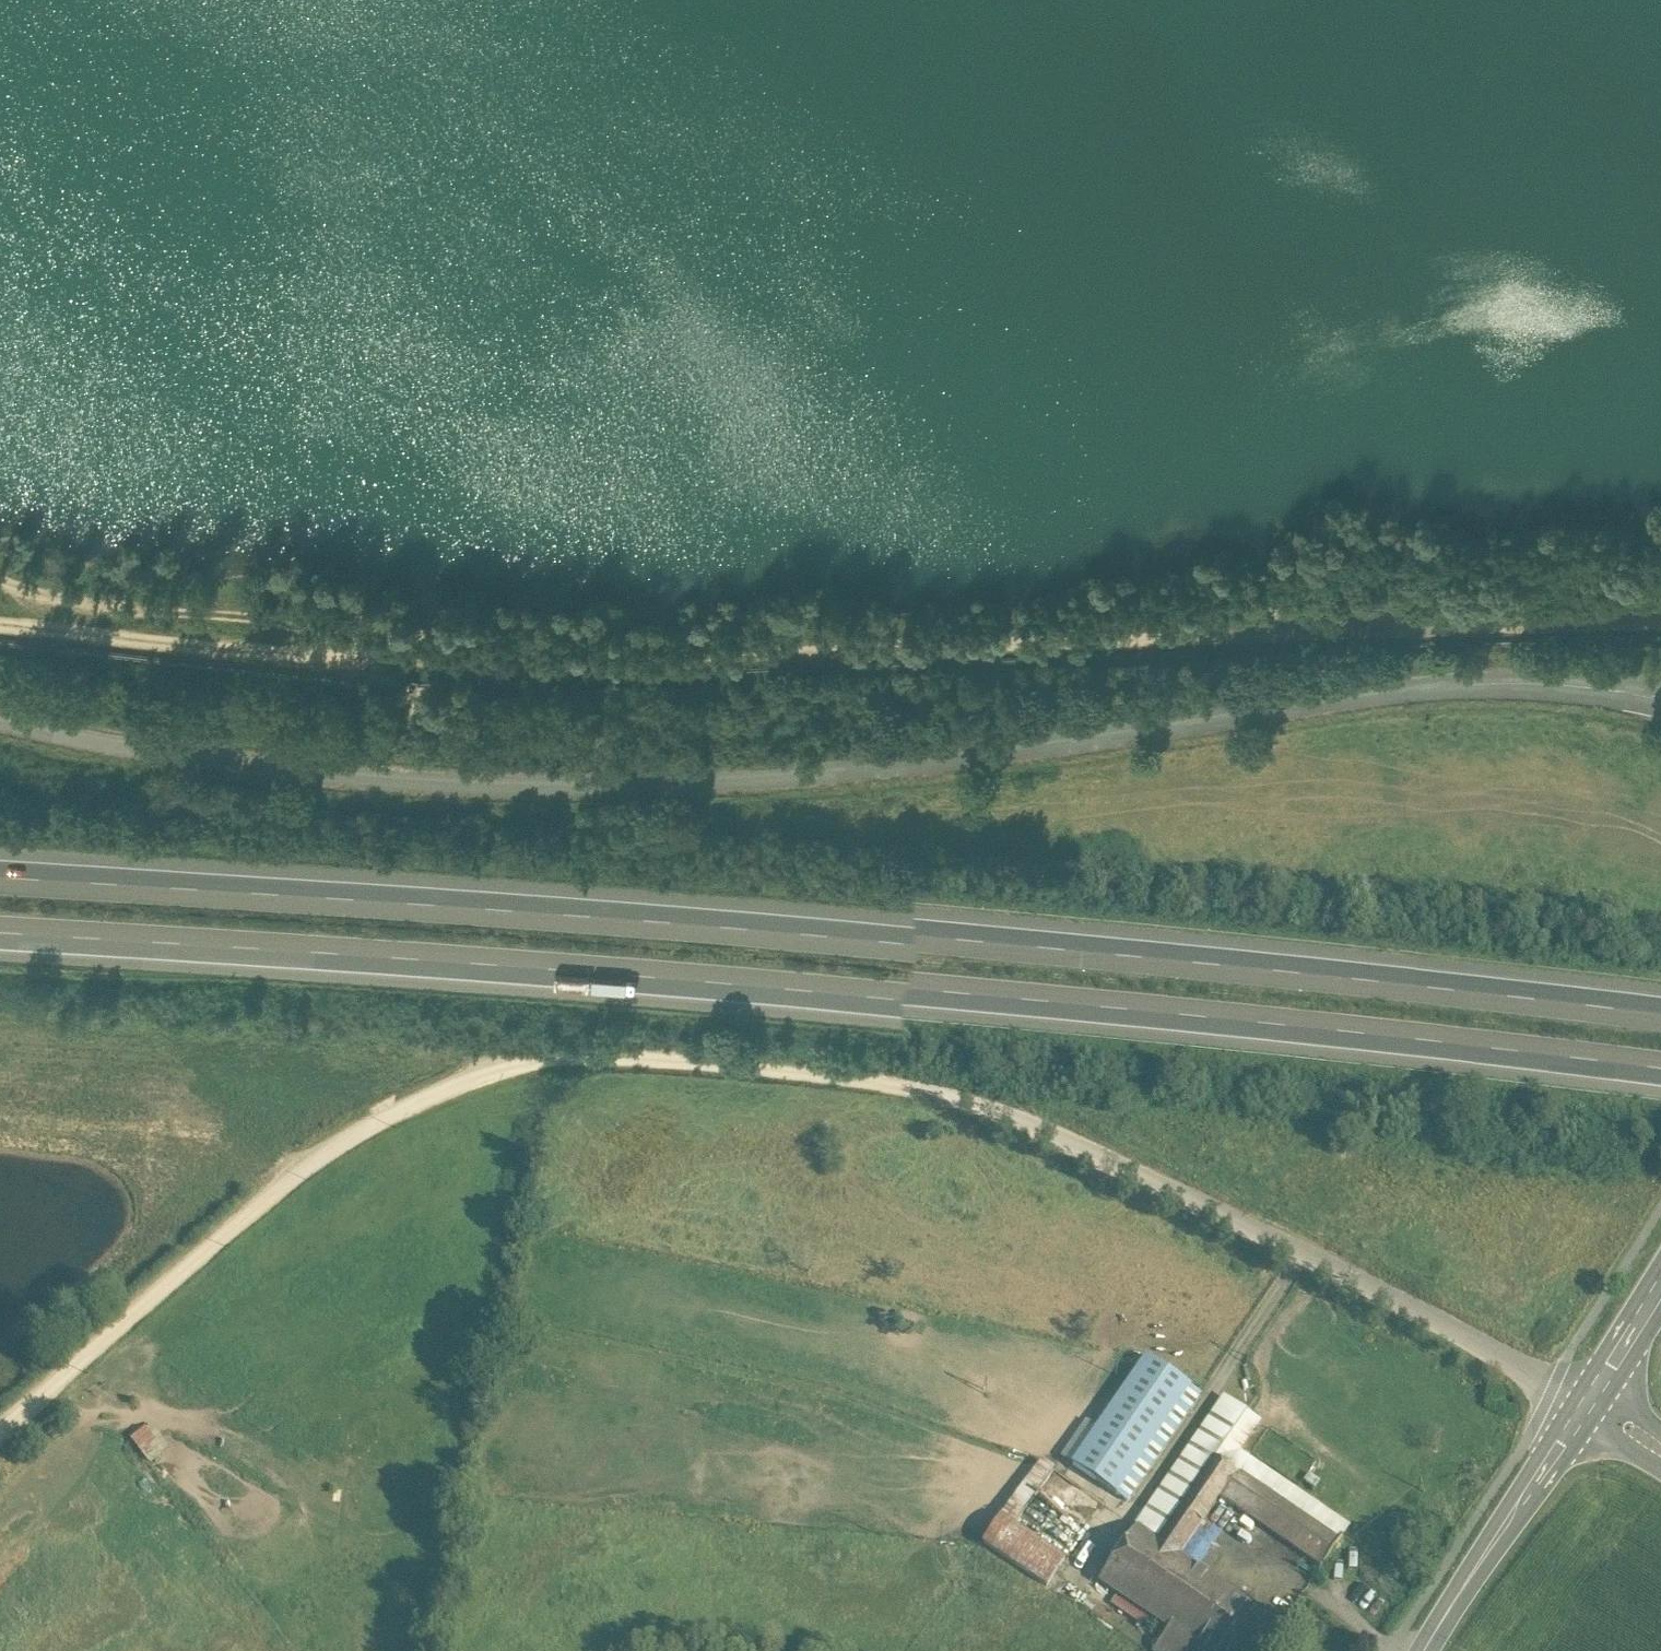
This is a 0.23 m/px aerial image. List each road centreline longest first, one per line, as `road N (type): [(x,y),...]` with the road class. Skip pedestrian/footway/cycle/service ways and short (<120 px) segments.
road 1 (track): [(1590,1403),(1120,1158),(1001,1109),(894,1082),(645,1061),(546,1064),(432,1095),(357,1135),(108,1328),(0,1426)]
road 2 (motorway): [(0,926),(625,968),(1660,1081)]
road 3 (motorway): [(1660,1024),(640,915),(0,869)]
road 4 (secondary): [(1425,1650),(1590,1403)]
road 5 (secondary): [(1590,1403),(1660,1287)]

